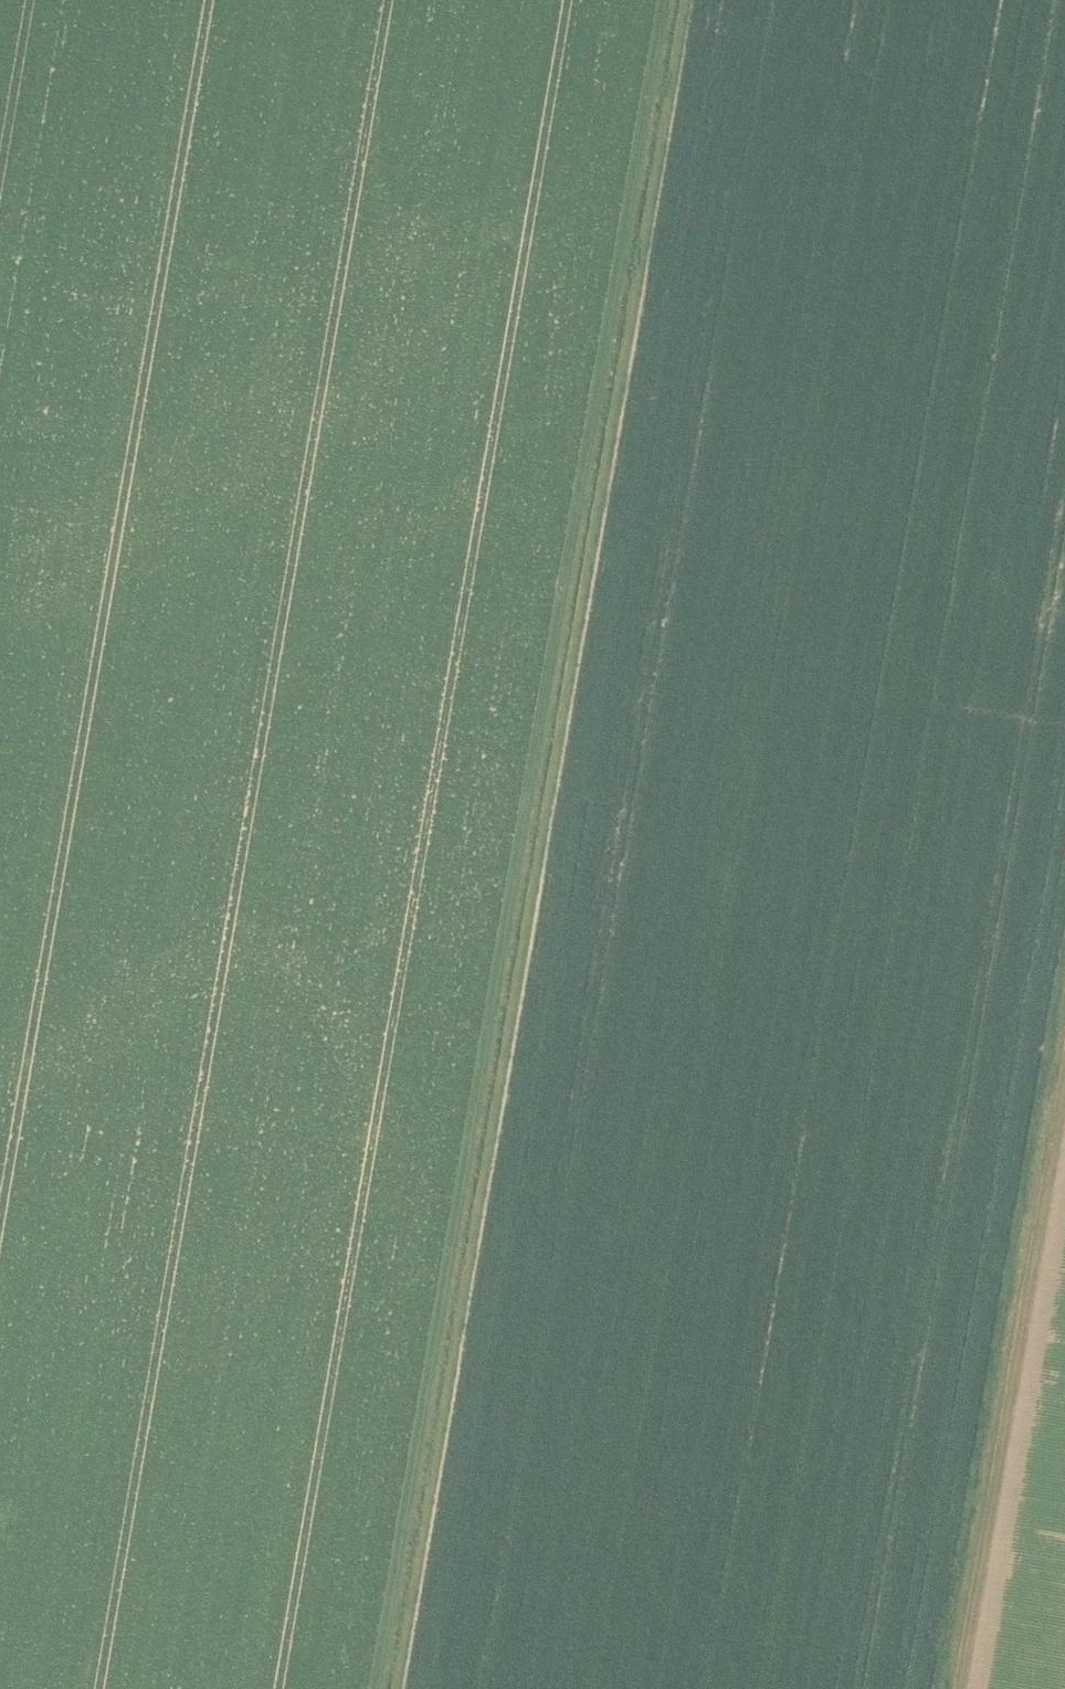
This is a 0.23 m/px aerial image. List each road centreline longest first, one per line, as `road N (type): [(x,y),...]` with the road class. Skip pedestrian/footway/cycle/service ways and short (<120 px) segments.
road 1 (track): [(1064,1062),(956,1688)]

